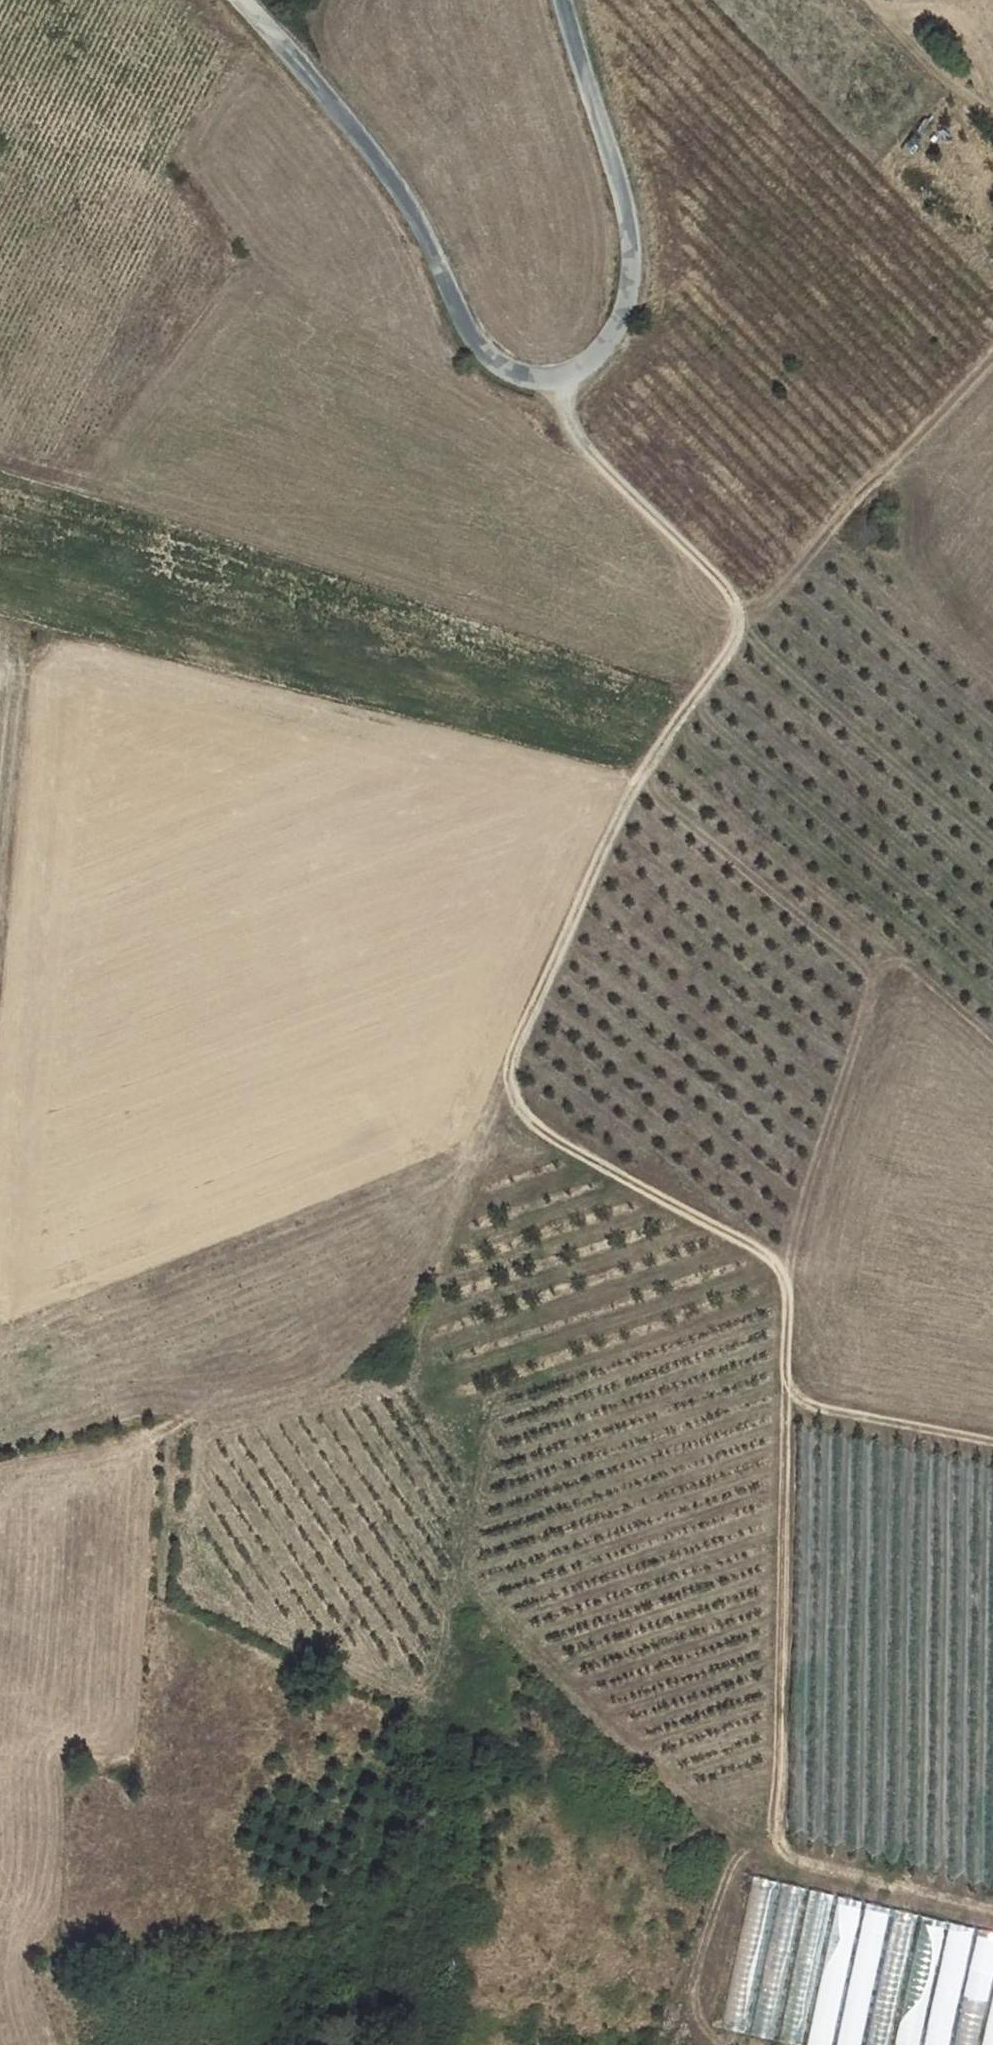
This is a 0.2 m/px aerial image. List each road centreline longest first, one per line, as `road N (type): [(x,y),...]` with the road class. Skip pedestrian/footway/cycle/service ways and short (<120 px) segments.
road 1 (track): [(562,382),(578,441),(729,592),(735,630),(637,777),(599,851),(517,1055),(522,1110),(546,1134),(771,1255),(786,1273),(786,1373),(802,1403),(992,1440)]
road 2 (unclassified): [(237,0),(394,189),(464,337),(519,382),(562,382),(613,333),(627,266),(618,202),(560,0)]
road 3 (track): [(789,1389),(778,1818),(769,1836),(737,1838),(704,1800),(661,1774),(571,1693),(480,1595)]

